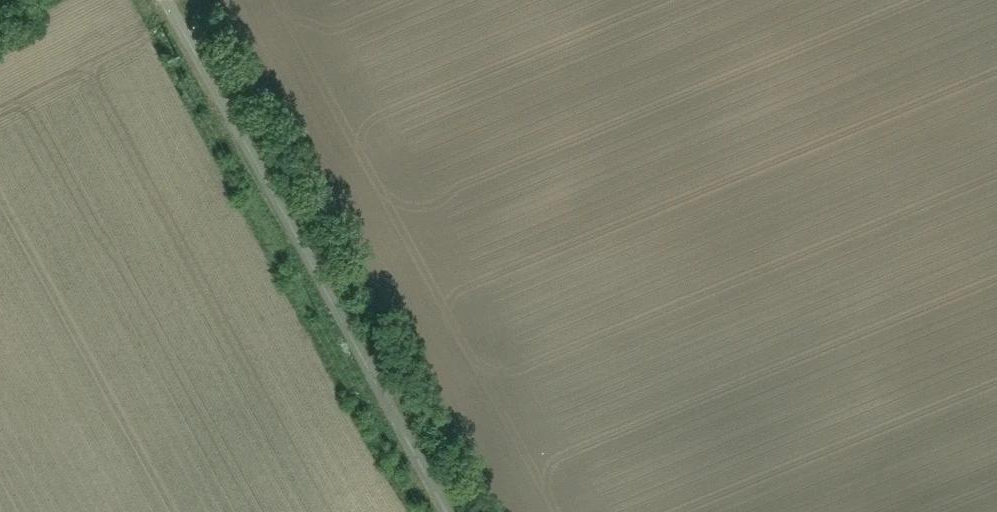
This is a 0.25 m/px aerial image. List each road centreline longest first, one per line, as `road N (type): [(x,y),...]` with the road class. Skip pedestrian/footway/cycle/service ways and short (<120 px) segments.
road 1 (residential): [(446,511),(170,0)]

